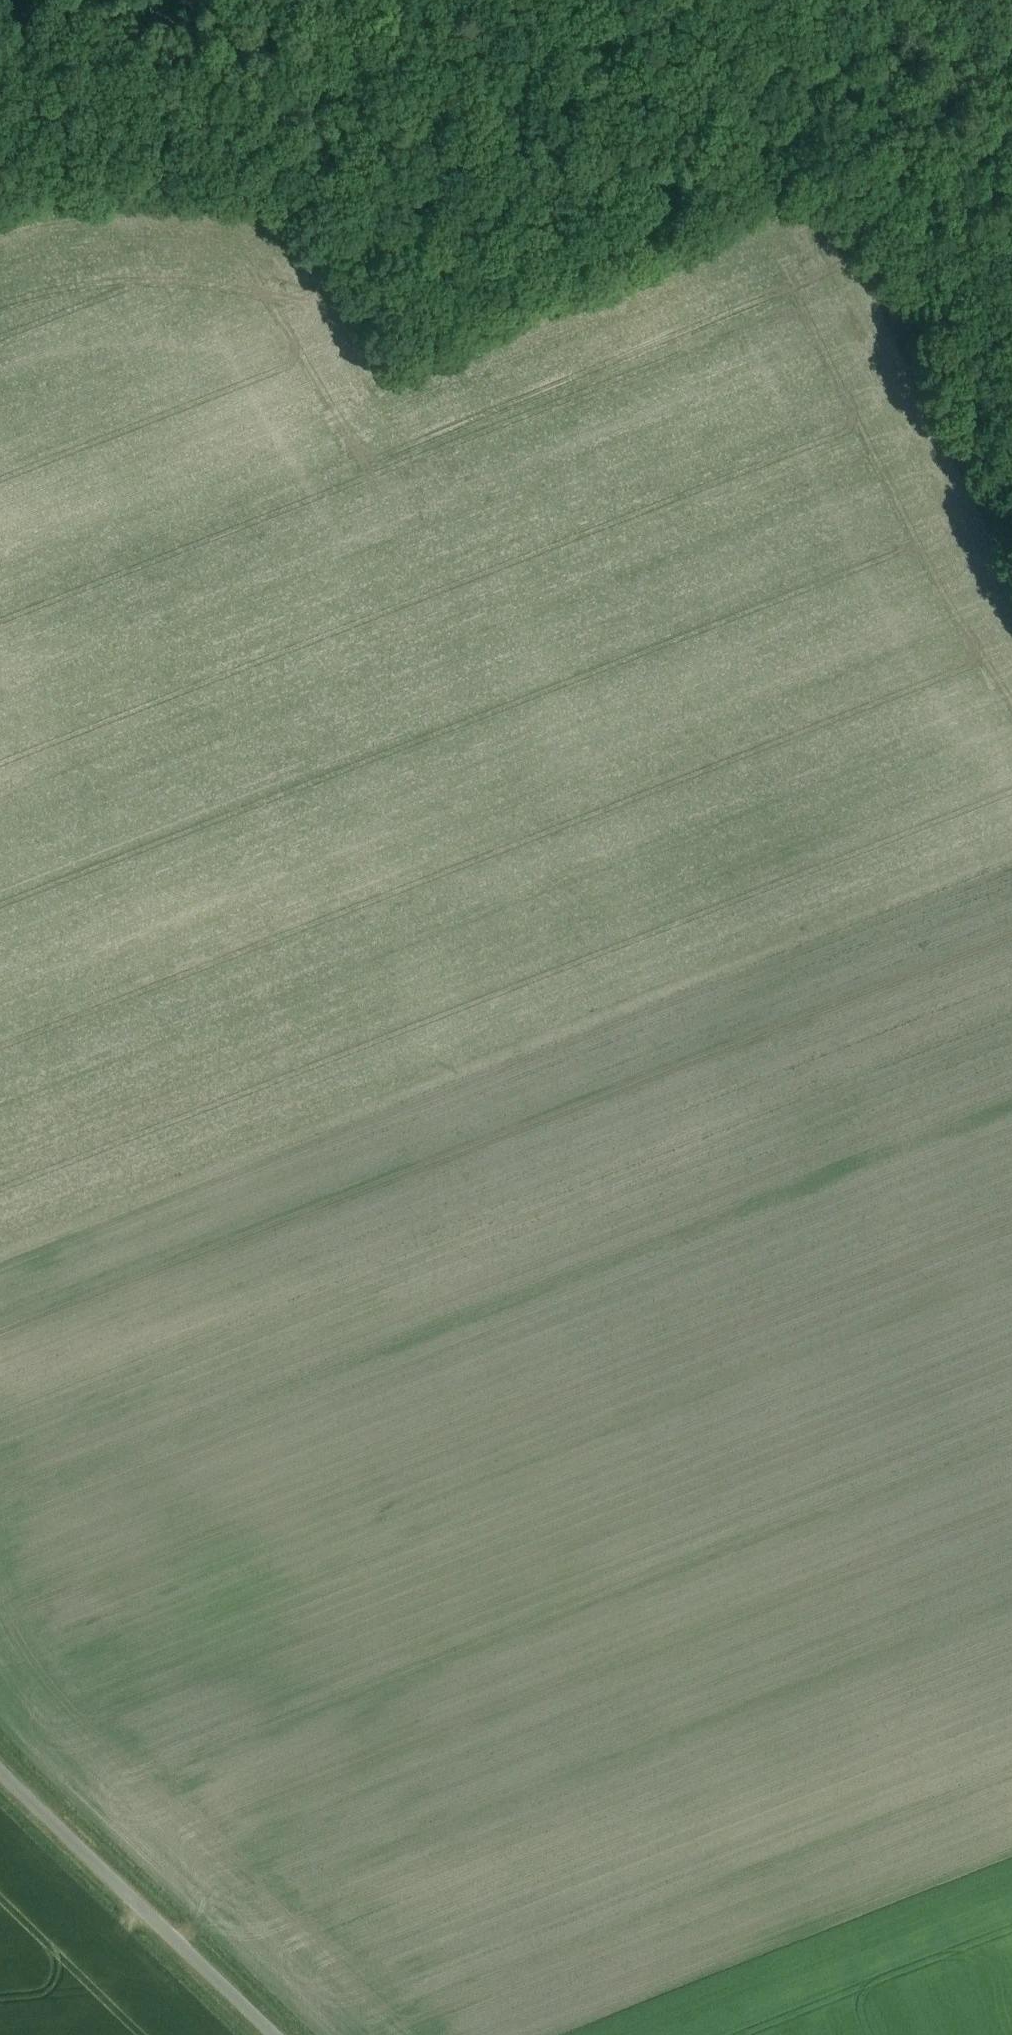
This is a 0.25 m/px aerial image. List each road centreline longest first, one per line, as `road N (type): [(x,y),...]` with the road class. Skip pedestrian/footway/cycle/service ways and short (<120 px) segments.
road 1 (unclassified): [(0,1769),(272,2034)]
road 2 (track): [(977,185),(917,294)]

